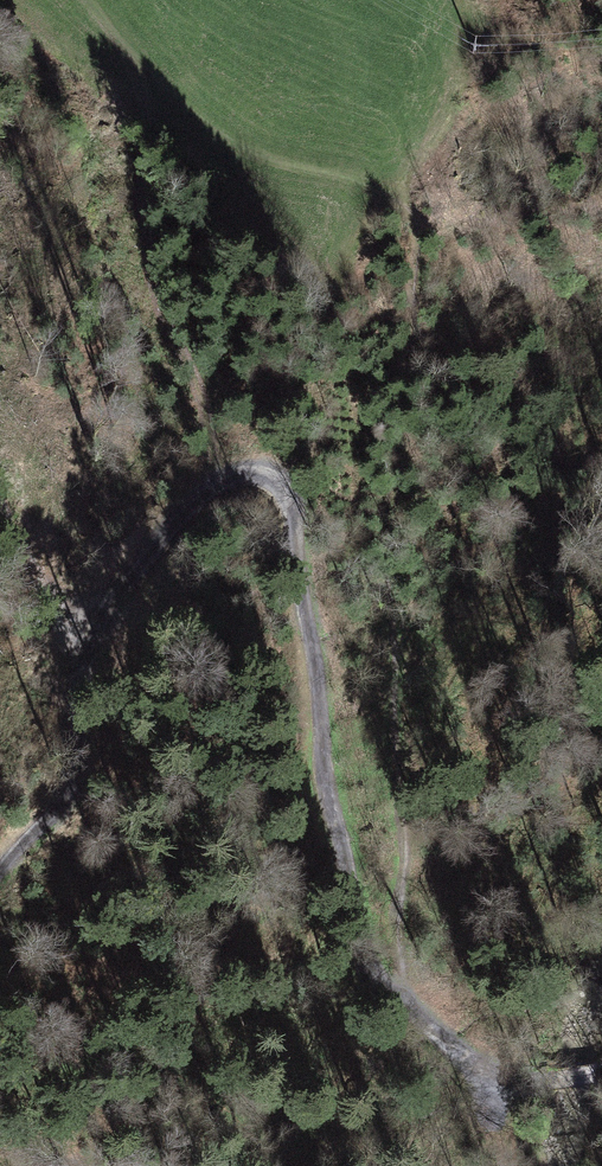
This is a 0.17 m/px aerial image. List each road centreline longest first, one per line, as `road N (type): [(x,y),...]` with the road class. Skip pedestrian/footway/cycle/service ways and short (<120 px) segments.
road 1 (track): [(403,1001),(380,513),(432,222),(392,186),(290,164),(216,132),(103,0)]
road 2 (track): [(403,1001),(365,947),(325,767),(299,524),(277,496),(236,497),(187,526),(95,637),(78,779),(0,874)]
road 3 (track): [(601,1079),(521,1090),(475,1072),(403,1001)]
road 4 (track): [(0,507),(69,621),(95,637)]

